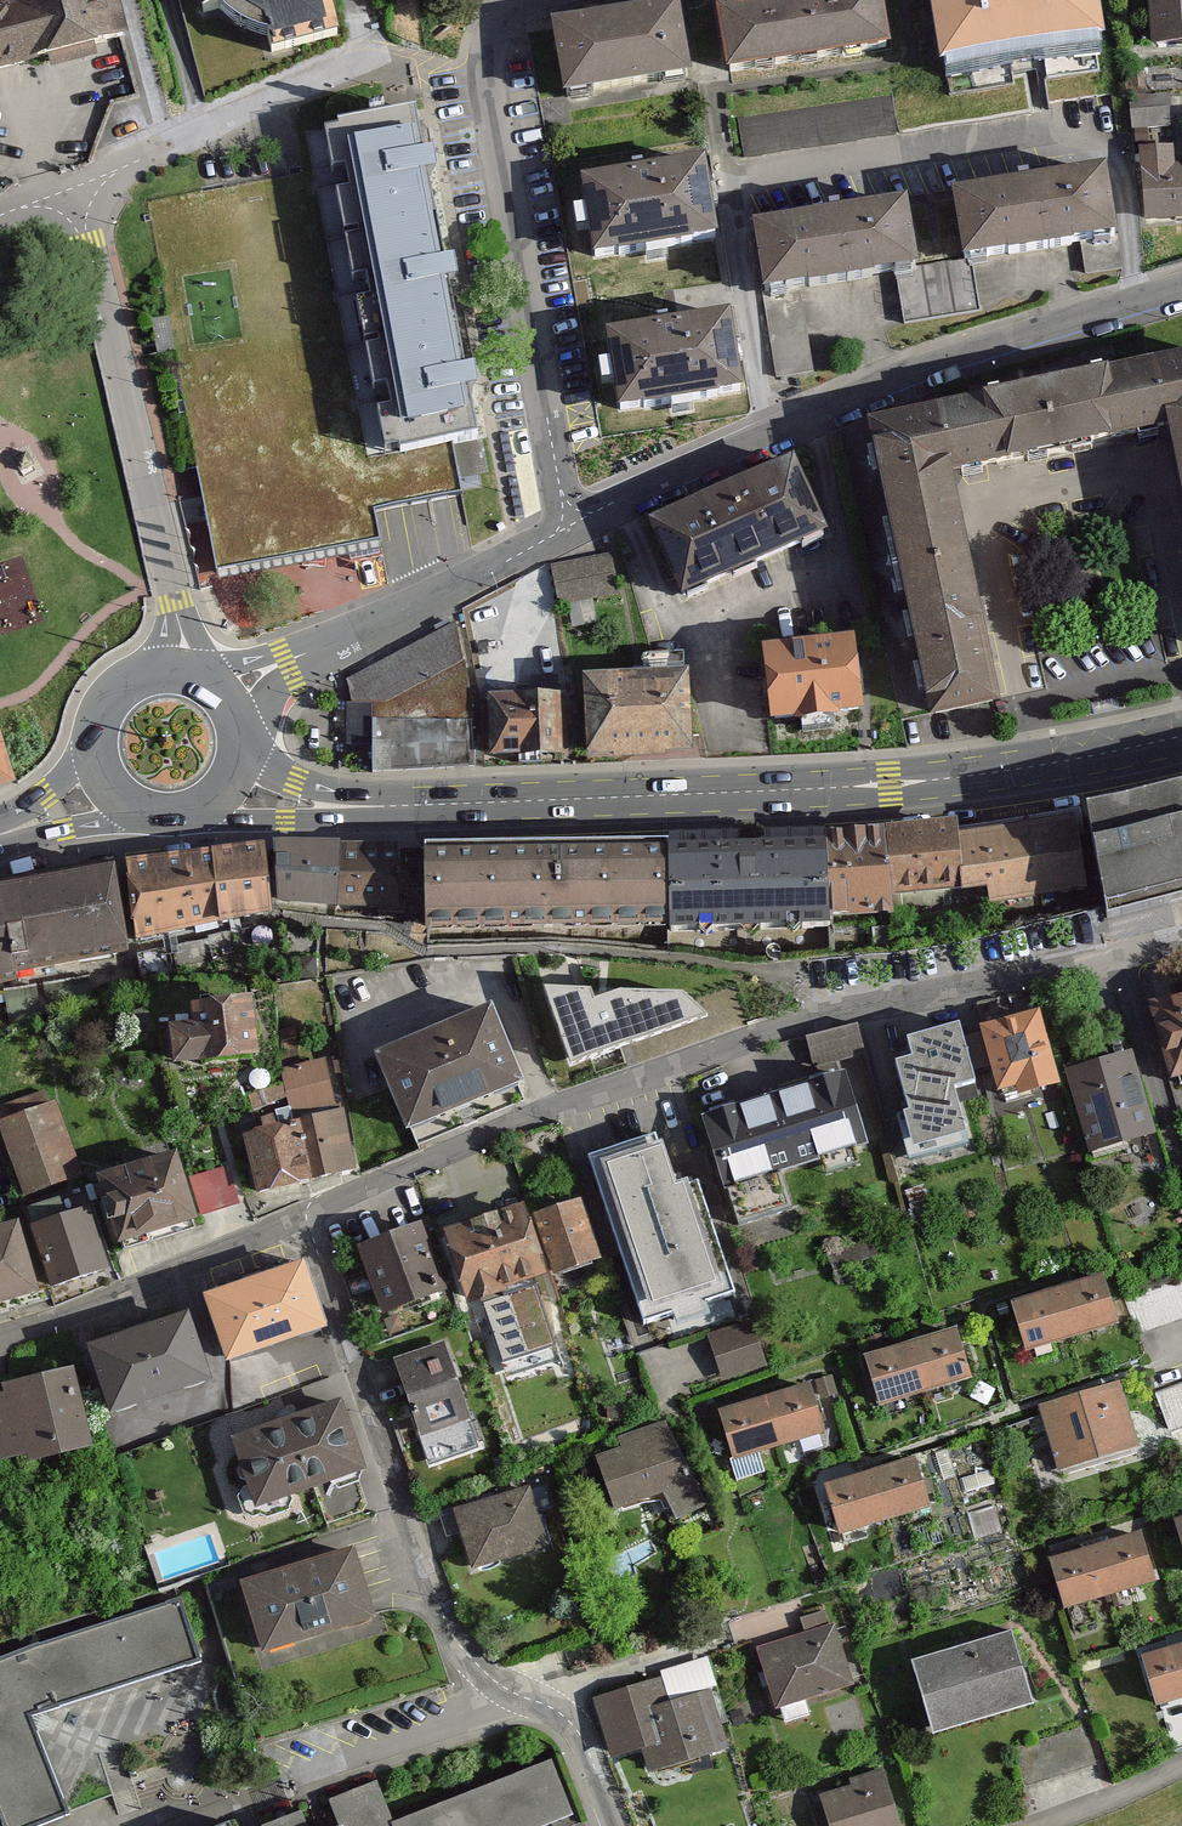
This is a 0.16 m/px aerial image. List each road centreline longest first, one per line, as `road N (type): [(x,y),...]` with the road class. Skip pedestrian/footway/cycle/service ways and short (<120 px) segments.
road 1 (primary): [(230,792),(382,807),(733,793),(948,778),(1181,735)]
road 2 (residential): [(306,1224),(439,1615),(463,1653),(513,1694),(580,1730),(615,1825)]
road 3 (residential): [(572,525),(908,379),(1181,295)]
road 4 (residential): [(572,525),(485,79),(488,36),(514,7),(536,0)]
road 5 (residential): [(185,672),(90,243),(70,203)]
road 6 (residential): [(1122,951),(822,1016),(665,1072)]
road 7 (residential): [(306,1224),(410,1165),(665,1072)]
road 8 (residential): [(226,697),(572,525)]
road 9 (residential): [(399,69),(352,65),(204,127),(70,203)]
road 10 (residential): [(0,1341),(306,1224)]
road 11 (residential): [(1122,951),(1181,1152)]
road 12 (primary): [(185,672),(150,675),(111,701),(95,746),(111,792)]
road 13 (primary): [(111,792),(127,807),(170,821),(213,808),(230,792)]

